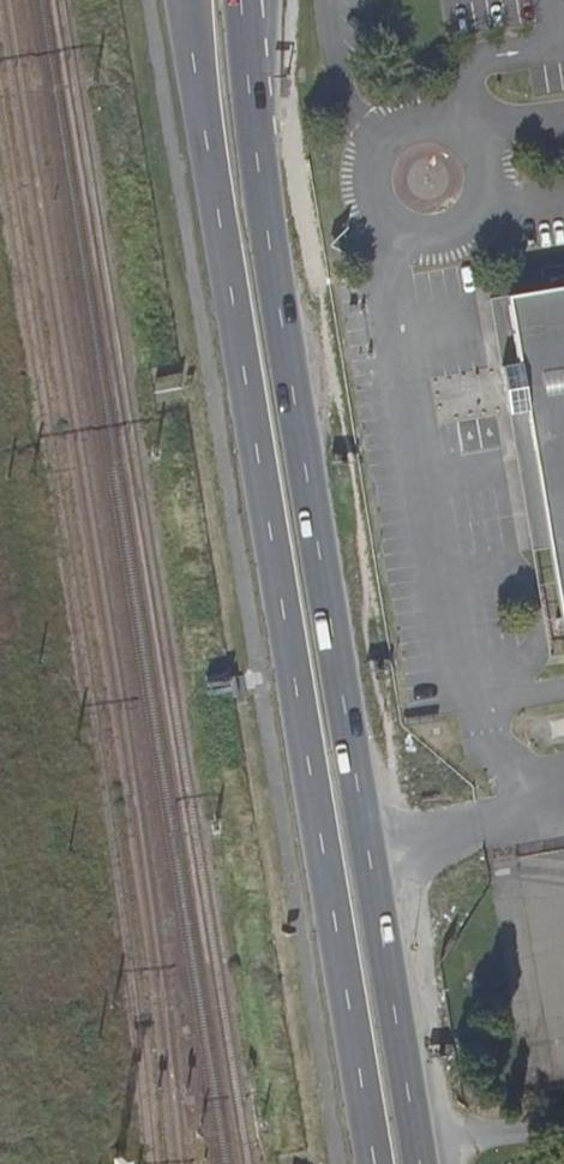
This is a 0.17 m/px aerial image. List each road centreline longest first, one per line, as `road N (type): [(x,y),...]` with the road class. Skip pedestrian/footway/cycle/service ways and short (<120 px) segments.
road 1 (primary): [(181,0),(364,1163)]
road 2 (primary): [(418,1163),(260,89)]

